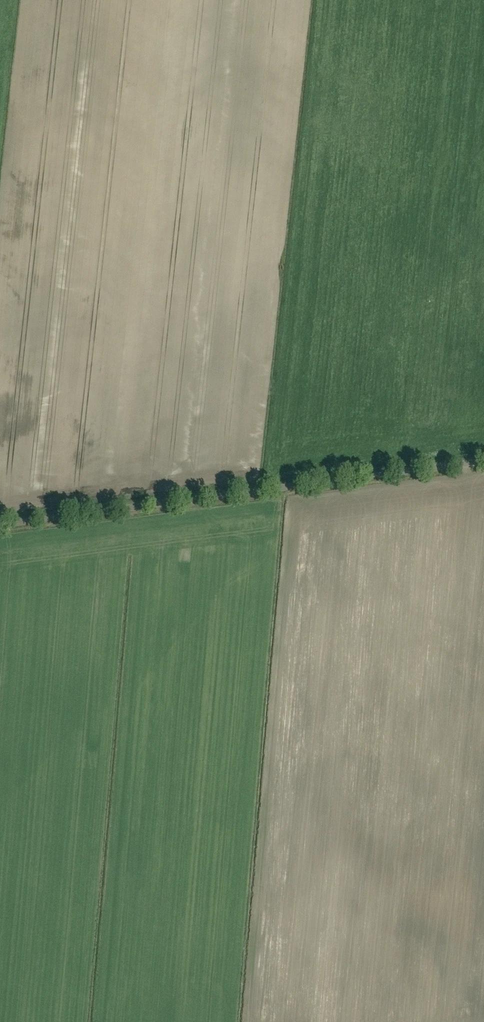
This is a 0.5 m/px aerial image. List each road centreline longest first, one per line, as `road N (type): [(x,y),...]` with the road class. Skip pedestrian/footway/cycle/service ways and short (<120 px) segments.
road 1 (unclassified): [(0,524),(483,461)]

